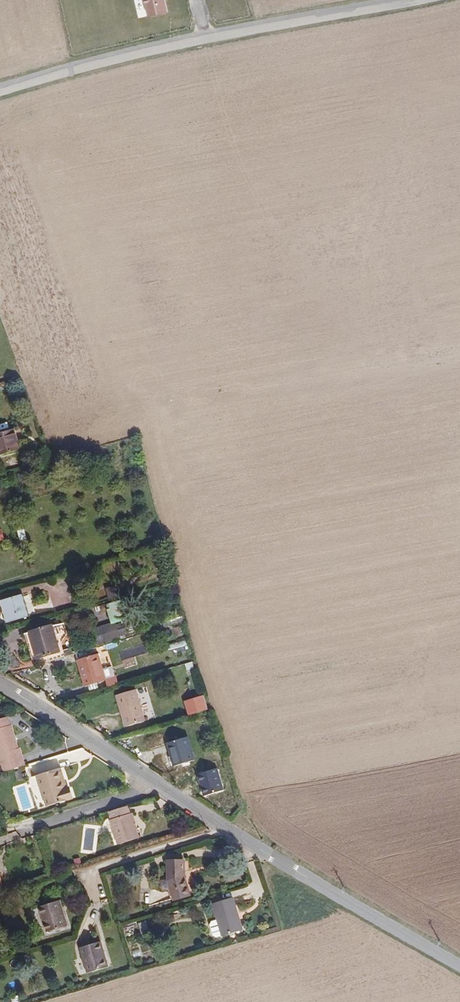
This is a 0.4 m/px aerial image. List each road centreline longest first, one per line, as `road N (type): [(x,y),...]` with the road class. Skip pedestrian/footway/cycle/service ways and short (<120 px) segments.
road 1 (residential): [(459,964),(283,863),(0,682)]
road 2 (tertiary): [(0,91),(203,38),(410,0)]

